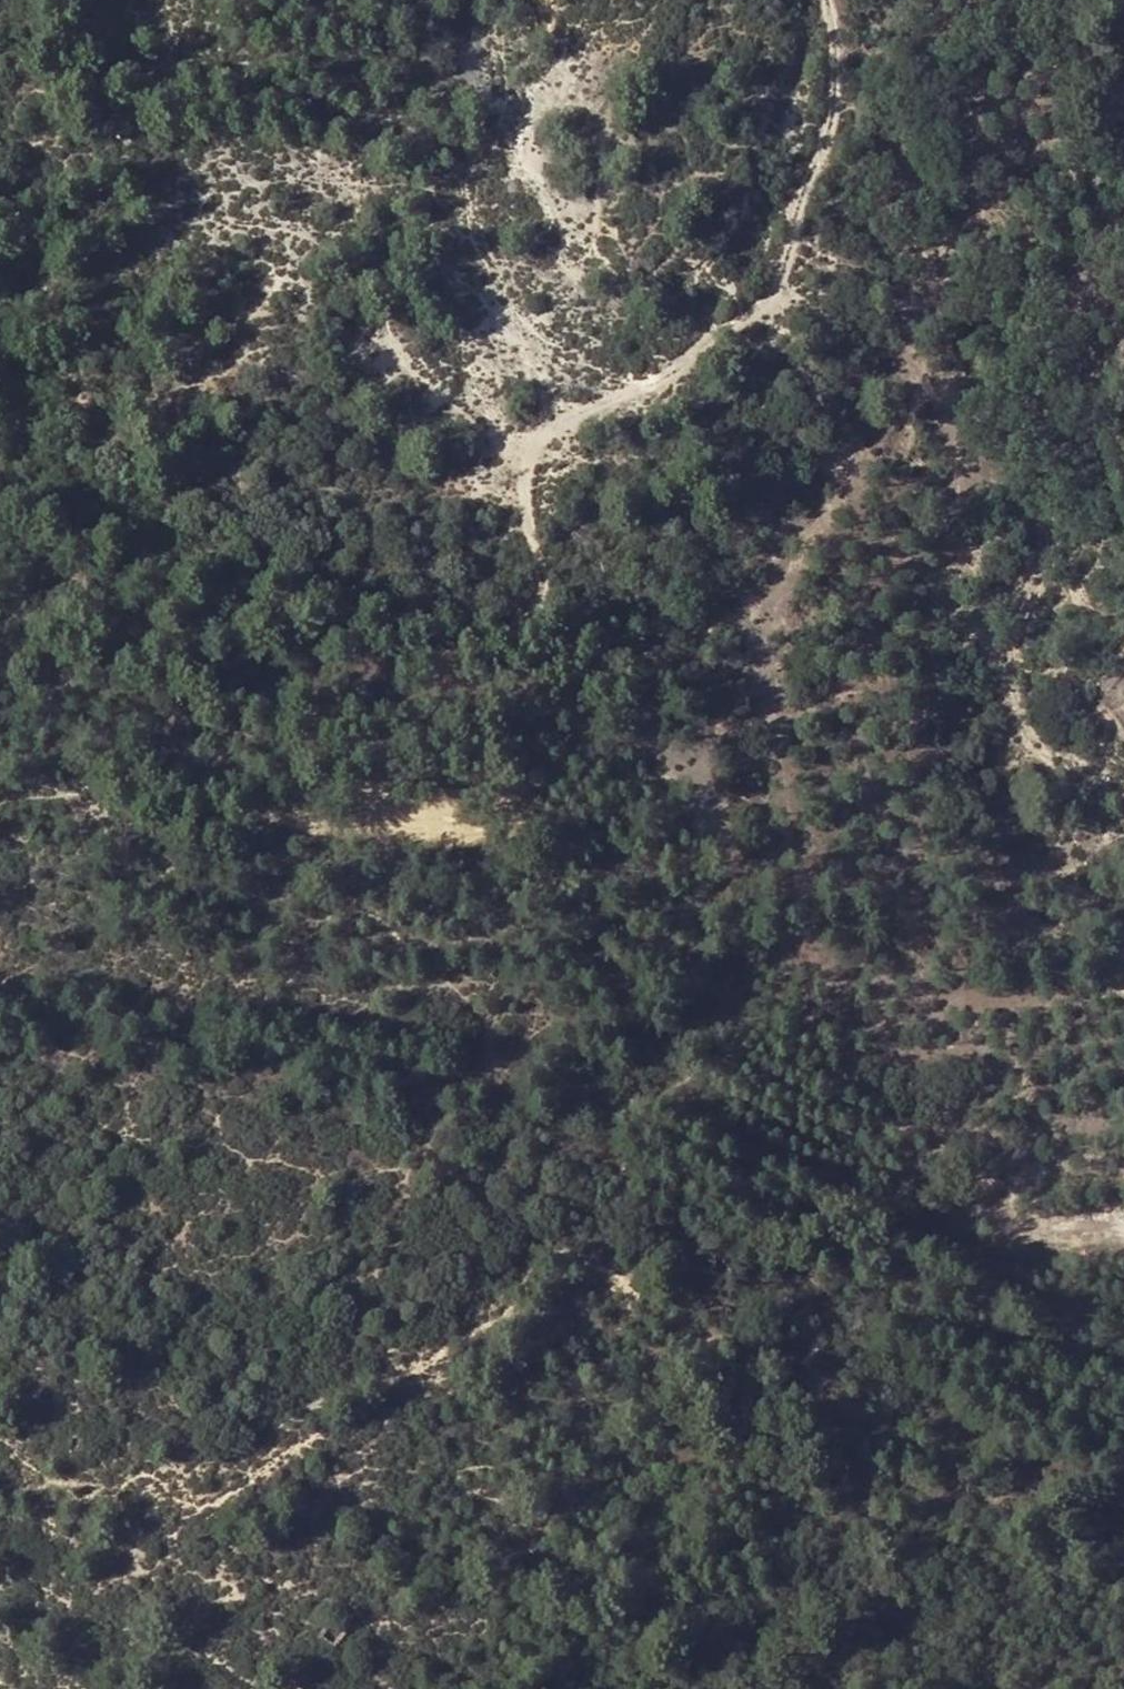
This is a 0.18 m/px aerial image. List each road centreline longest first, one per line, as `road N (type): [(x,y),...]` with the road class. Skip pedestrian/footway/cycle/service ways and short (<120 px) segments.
road 1 (track): [(825,0),(835,65),(829,136),(791,222),(776,292),(662,378),(557,422),(536,446),(524,483),(541,591),(527,617),(442,676),(390,743),(370,802)]
road 2 (track): [(486,0),(470,54),(475,84),(496,111)]

